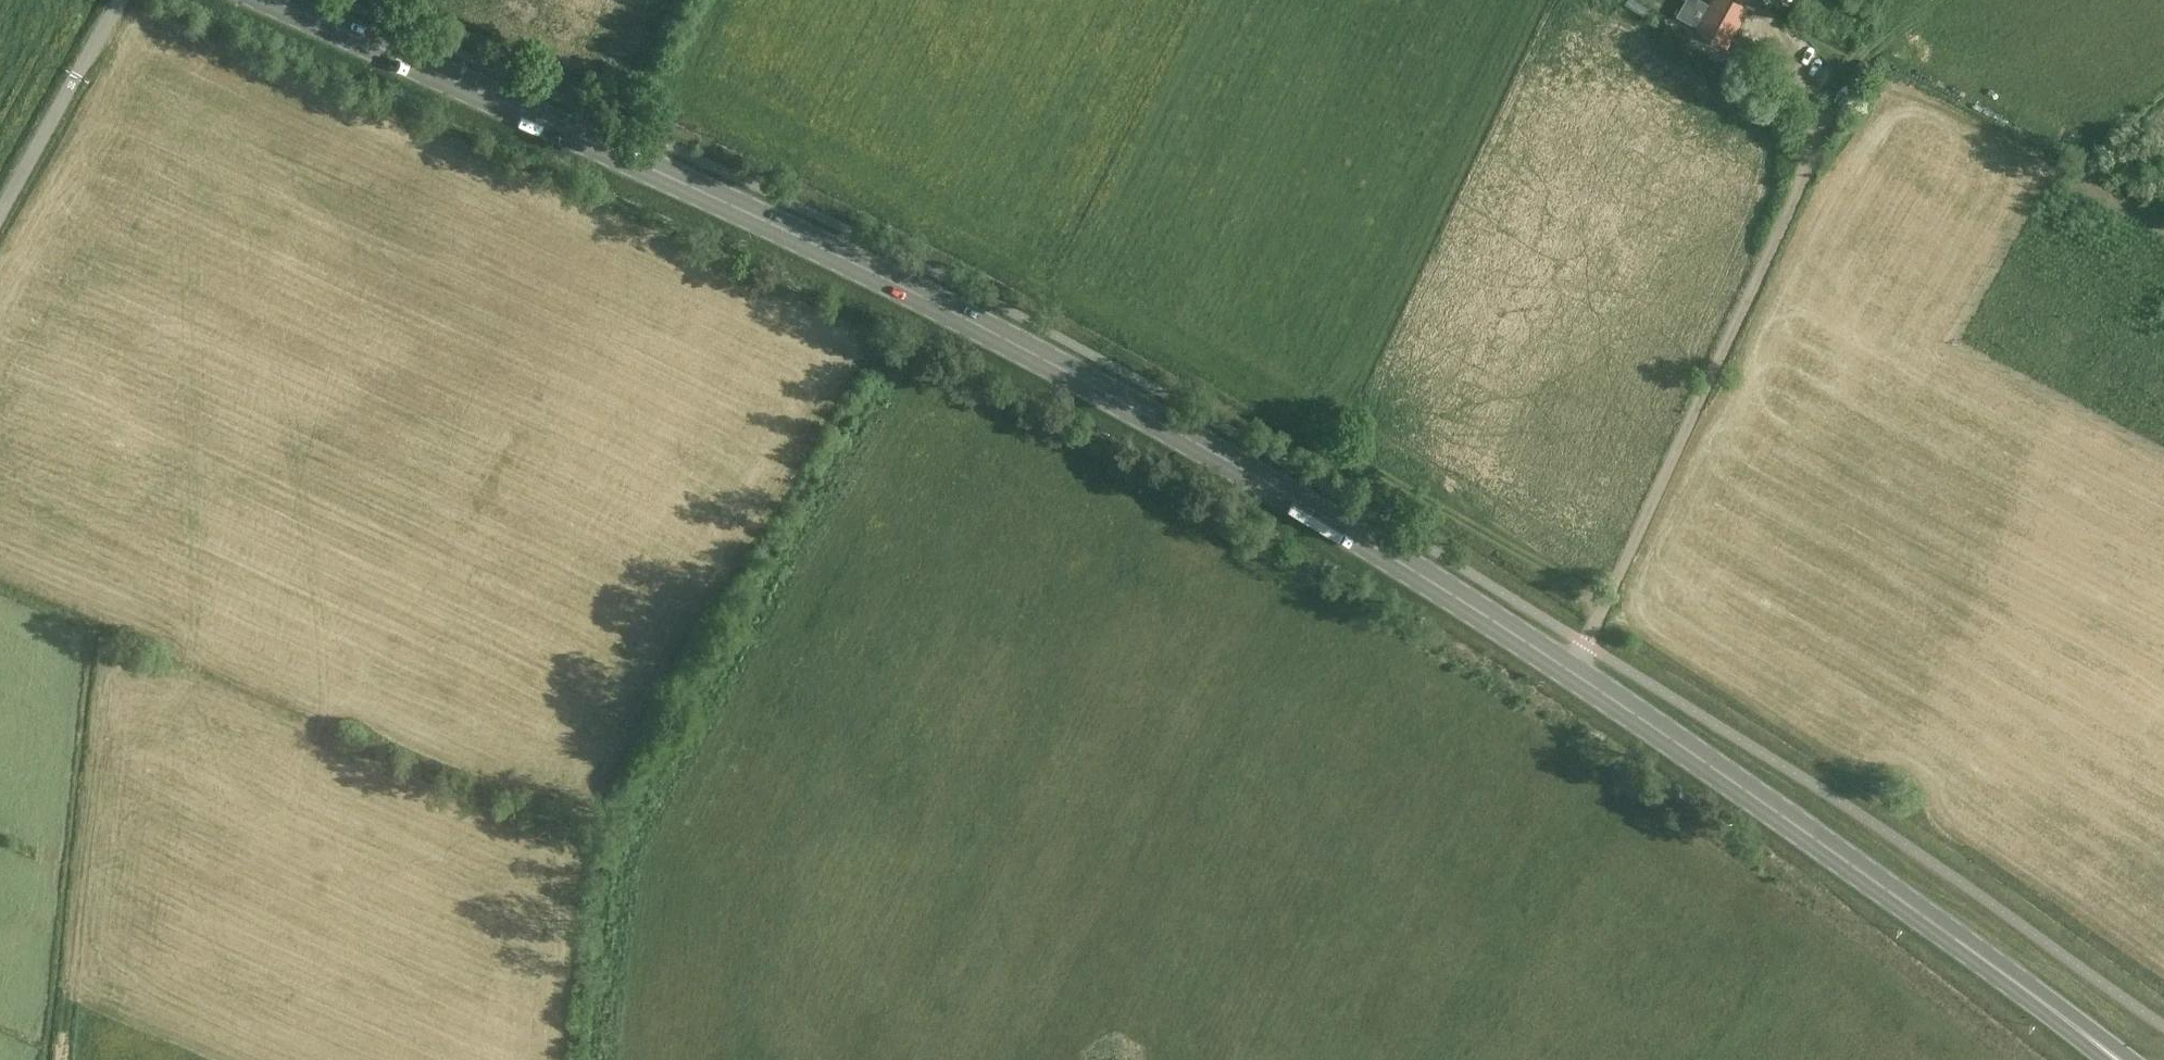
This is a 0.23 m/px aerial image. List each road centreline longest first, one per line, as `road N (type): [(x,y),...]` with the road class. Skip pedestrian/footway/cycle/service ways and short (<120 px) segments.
road 1 (primary): [(1576,673),(1026,345),(693,185),(273,0)]
road 2 (unclassified): [(1576,673),(1806,180),(1812,140),(1804,85),(1758,0)]
road 3 (primary): [(2114,1059),(1576,673)]
road 4 (unclassified): [(0,217),(122,0)]

